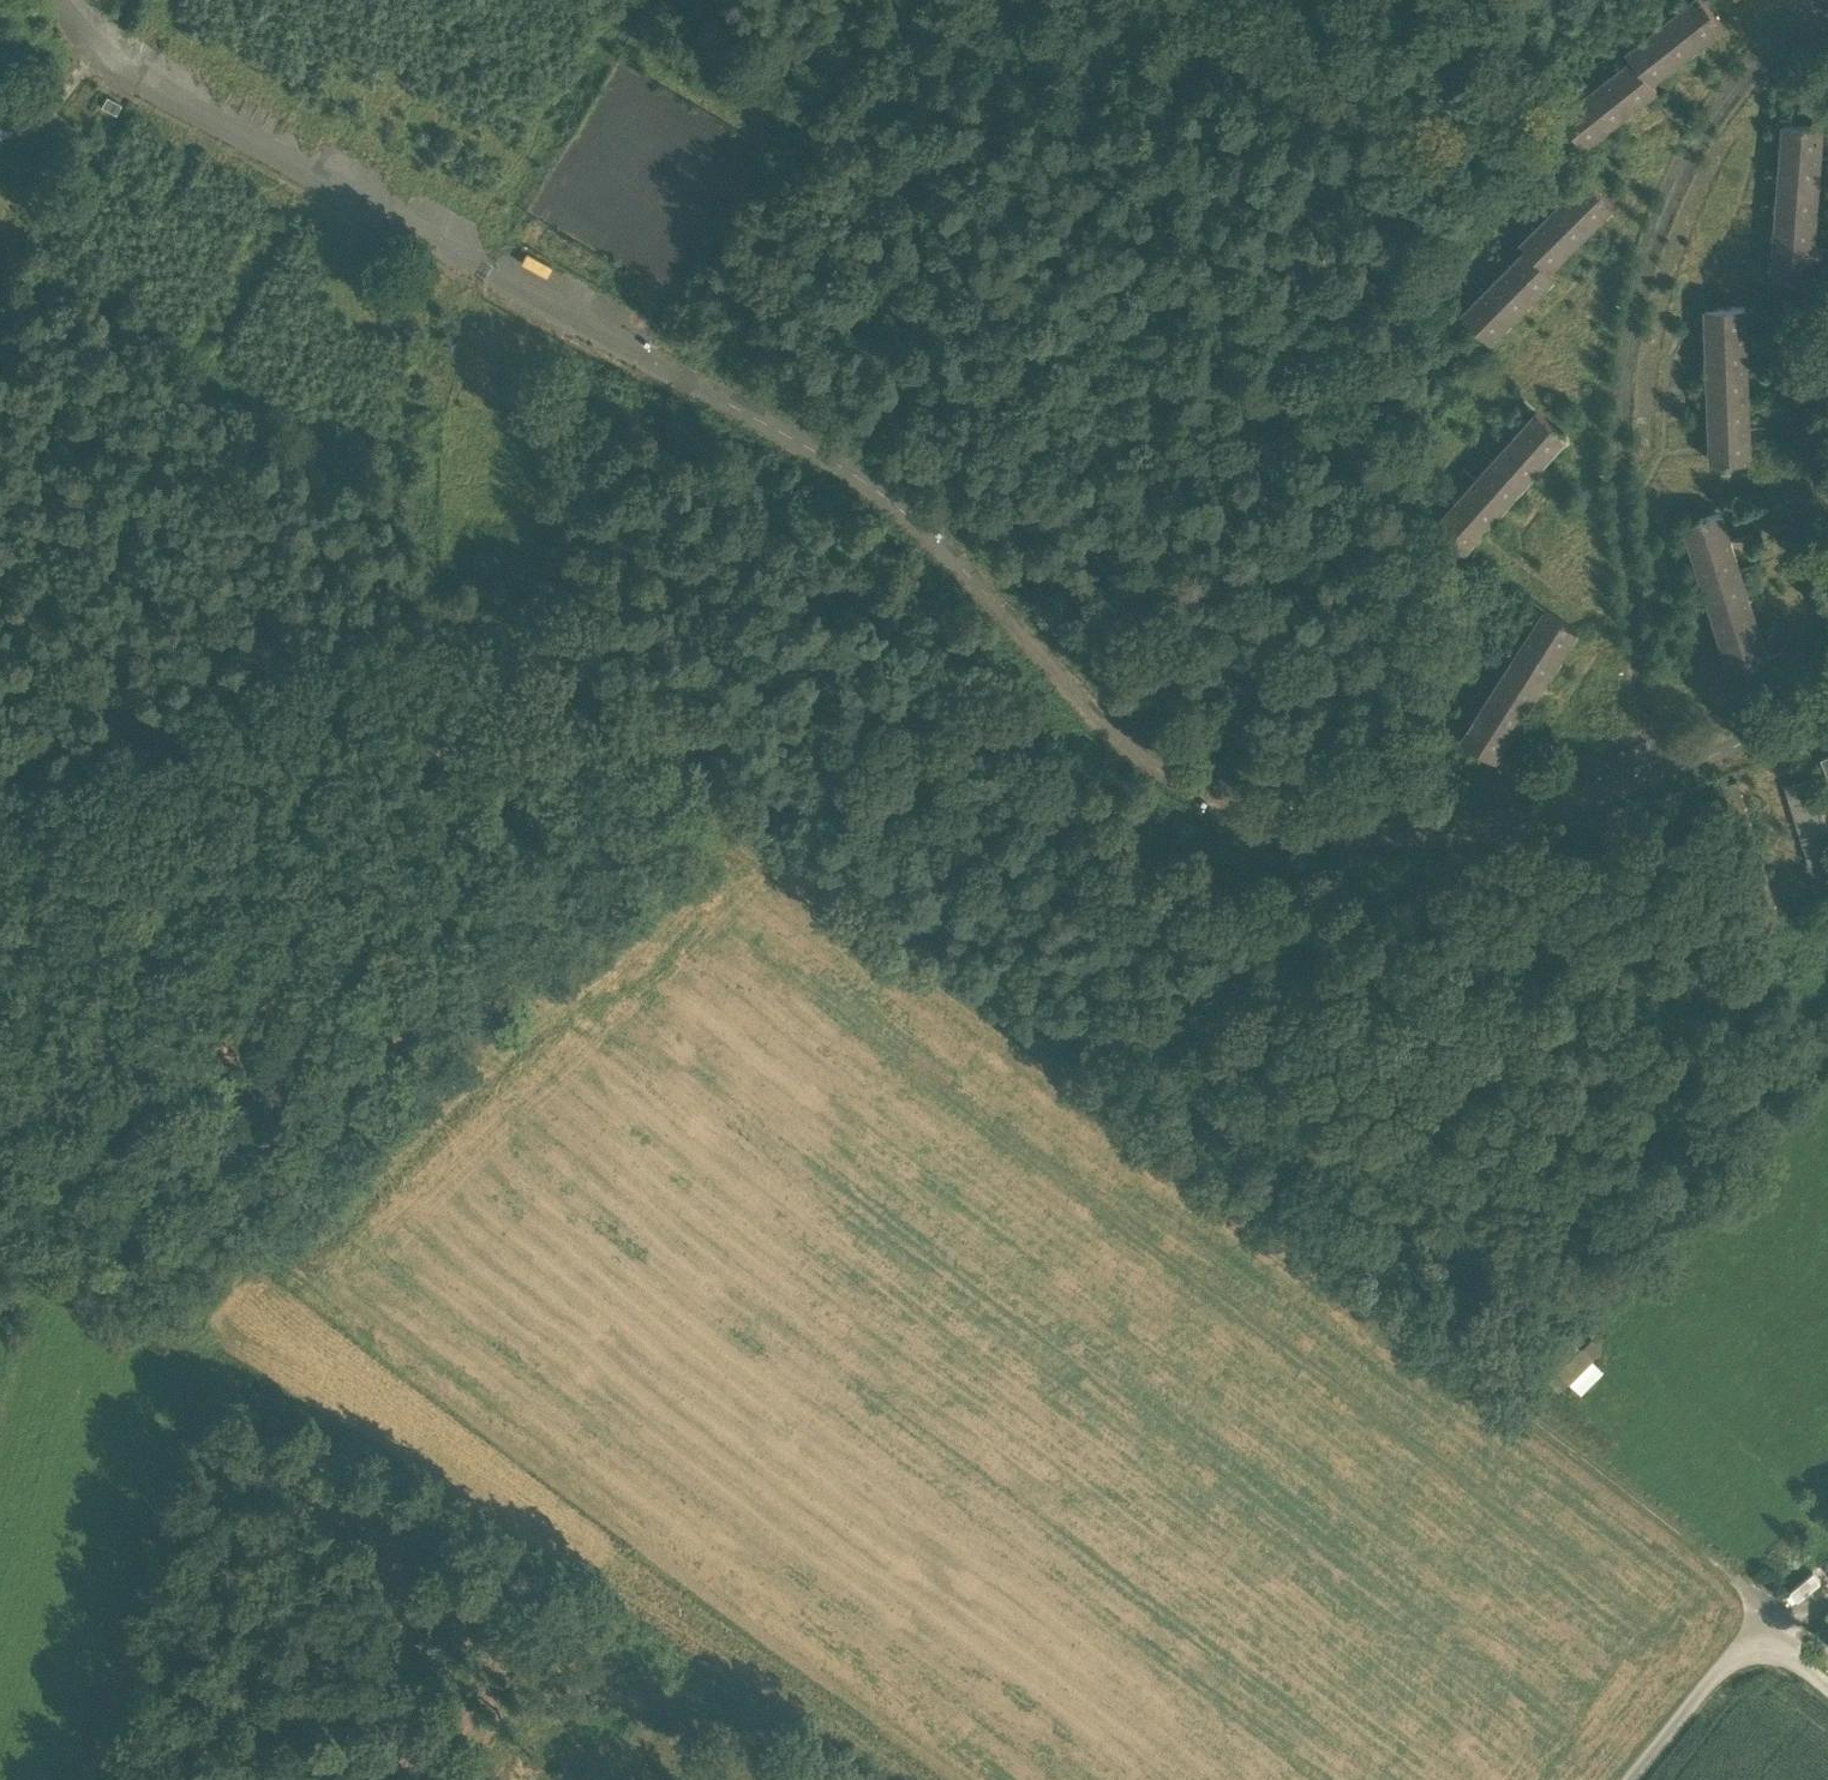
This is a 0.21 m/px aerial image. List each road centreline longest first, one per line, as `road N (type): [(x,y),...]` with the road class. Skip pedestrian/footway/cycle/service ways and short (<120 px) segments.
road 1 (track): [(0,842),(427,646),(482,640),(532,657),(1537,1423),(1760,1604),(1760,1626),(1827,1680)]
road 2 (track): [(69,0),(107,55),(823,432),(972,560),(1120,736),(1259,832),(1406,870),(1537,851),(1827,726)]
road 3 (residential): [(1827,19),(1767,73),(1711,147),(1669,239),(1642,353),(1634,461),(1653,806)]
road 4 (track): [(76,1779),(170,1452),(217,1366),(0,1239)]
road 5 (track): [(1635,1779),(1760,1626),(1827,1569)]

